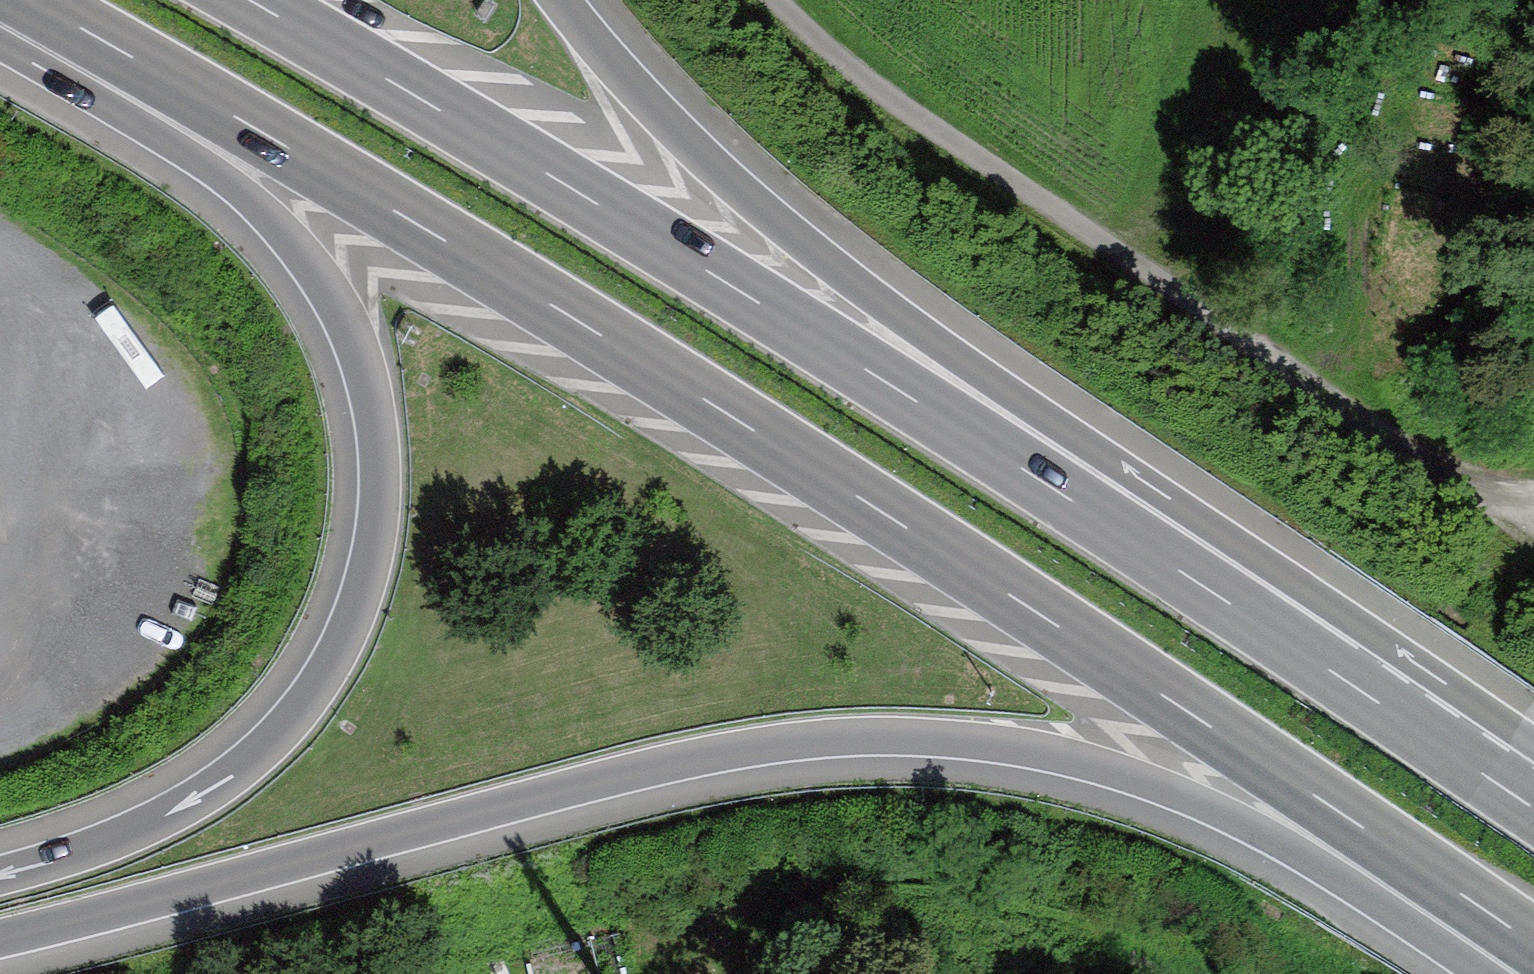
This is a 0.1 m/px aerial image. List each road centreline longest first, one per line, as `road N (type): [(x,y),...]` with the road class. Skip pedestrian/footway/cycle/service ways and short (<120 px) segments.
road 1 (trunk): [(30,0),(553,304),(1533,943)]
road 2 (trunk): [(0,943),(723,758),(902,740),(1061,759),(1190,801),(1533,970)]
road 3 (trunk): [(1335,675),(616,214),(249,0)]
road 4 (trunk): [(5,0),(253,204),(320,284),(359,369),(376,488),(353,608),(289,716),(177,805),(0,872)]
road 5 (trunk): [(1335,675),(805,242),(672,124),(563,0)]
road 6 (track): [(775,0),(894,105),(1451,481),(1533,500)]
road 7 (trunk): [(1533,806),(1335,675)]

